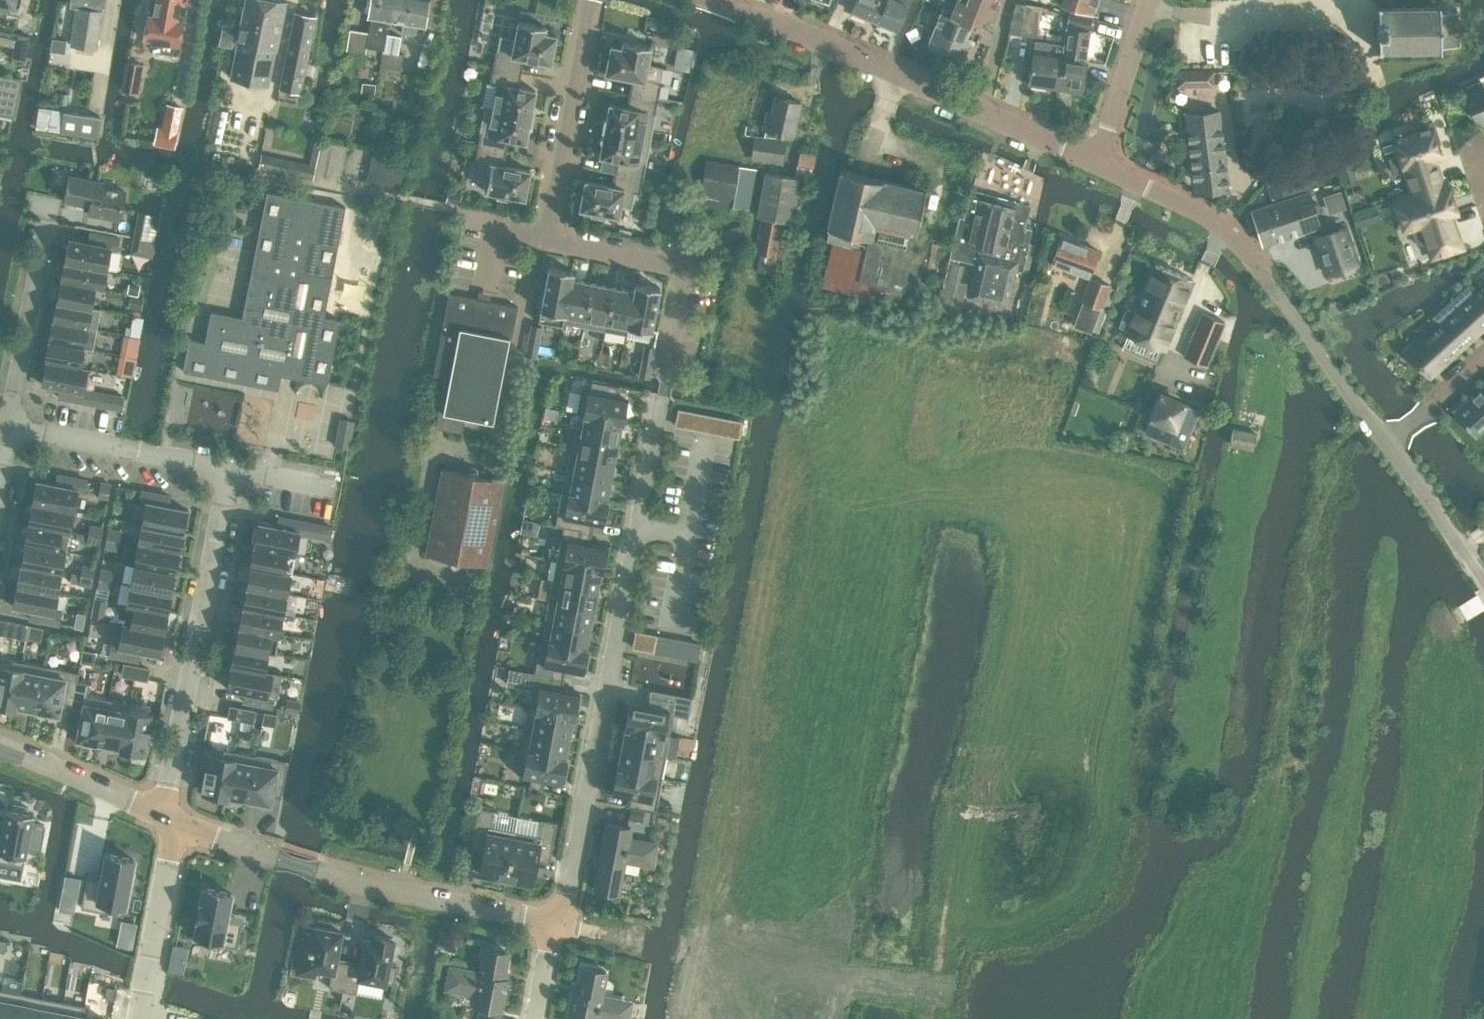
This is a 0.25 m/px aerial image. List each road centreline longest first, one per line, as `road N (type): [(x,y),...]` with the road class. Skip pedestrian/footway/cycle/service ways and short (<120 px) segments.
road 1 (residential): [(555,926),(566,912),(662,403)]
road 2 (residential): [(169,814),(318,870),(555,926)]
road 3 (tertiary): [(1095,160),(1234,239),(1353,401)]
road 4 (residential): [(234,469),(169,814)]
road 5 (tertiary): [(978,110),(708,0)]
road 6 (residential): [(666,377),(682,293),(676,270),(543,236)]
road 7 (residential): [(543,236),(588,0)]
road 8 (residential): [(12,428),(234,469)]
road 9 (residential): [(138,1018),(171,846),(169,814)]
road 10 (residential): [(0,747),(169,814)]
road 11 (residential): [(12,428),(44,258)]
road 12 (tertiary): [(1483,585),(1387,442)]
road 13 (tertiary): [(1095,160),(1145,0)]
road 14 (residential): [(1387,442),(1483,358)]
road 15 (tertiary): [(1095,160),(978,110)]
road 16 (residential): [(515,356),(543,236)]

